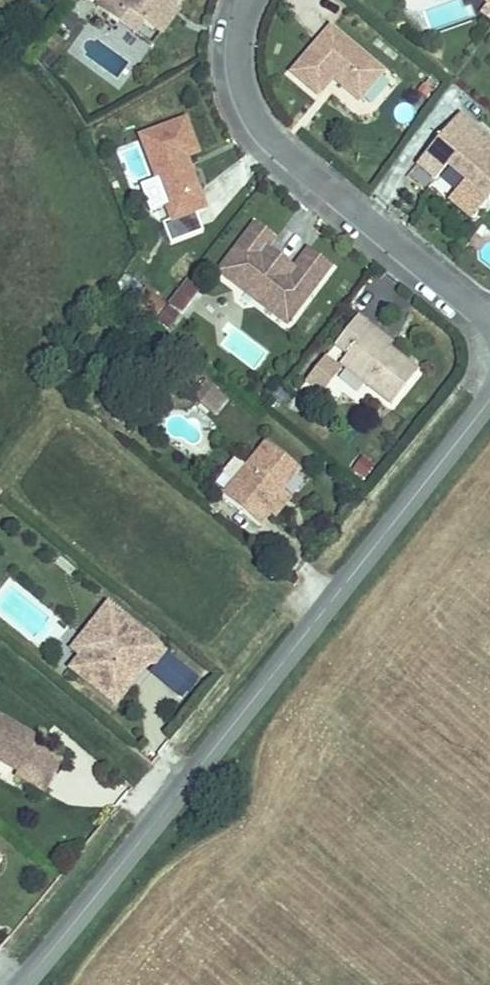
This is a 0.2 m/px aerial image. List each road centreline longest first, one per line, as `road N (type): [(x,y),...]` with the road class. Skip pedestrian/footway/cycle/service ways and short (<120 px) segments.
road 1 (tertiary): [(22,984),(489,392)]
road 2 (residential): [(253,0),(241,31),(253,113),(427,275),(489,321)]

